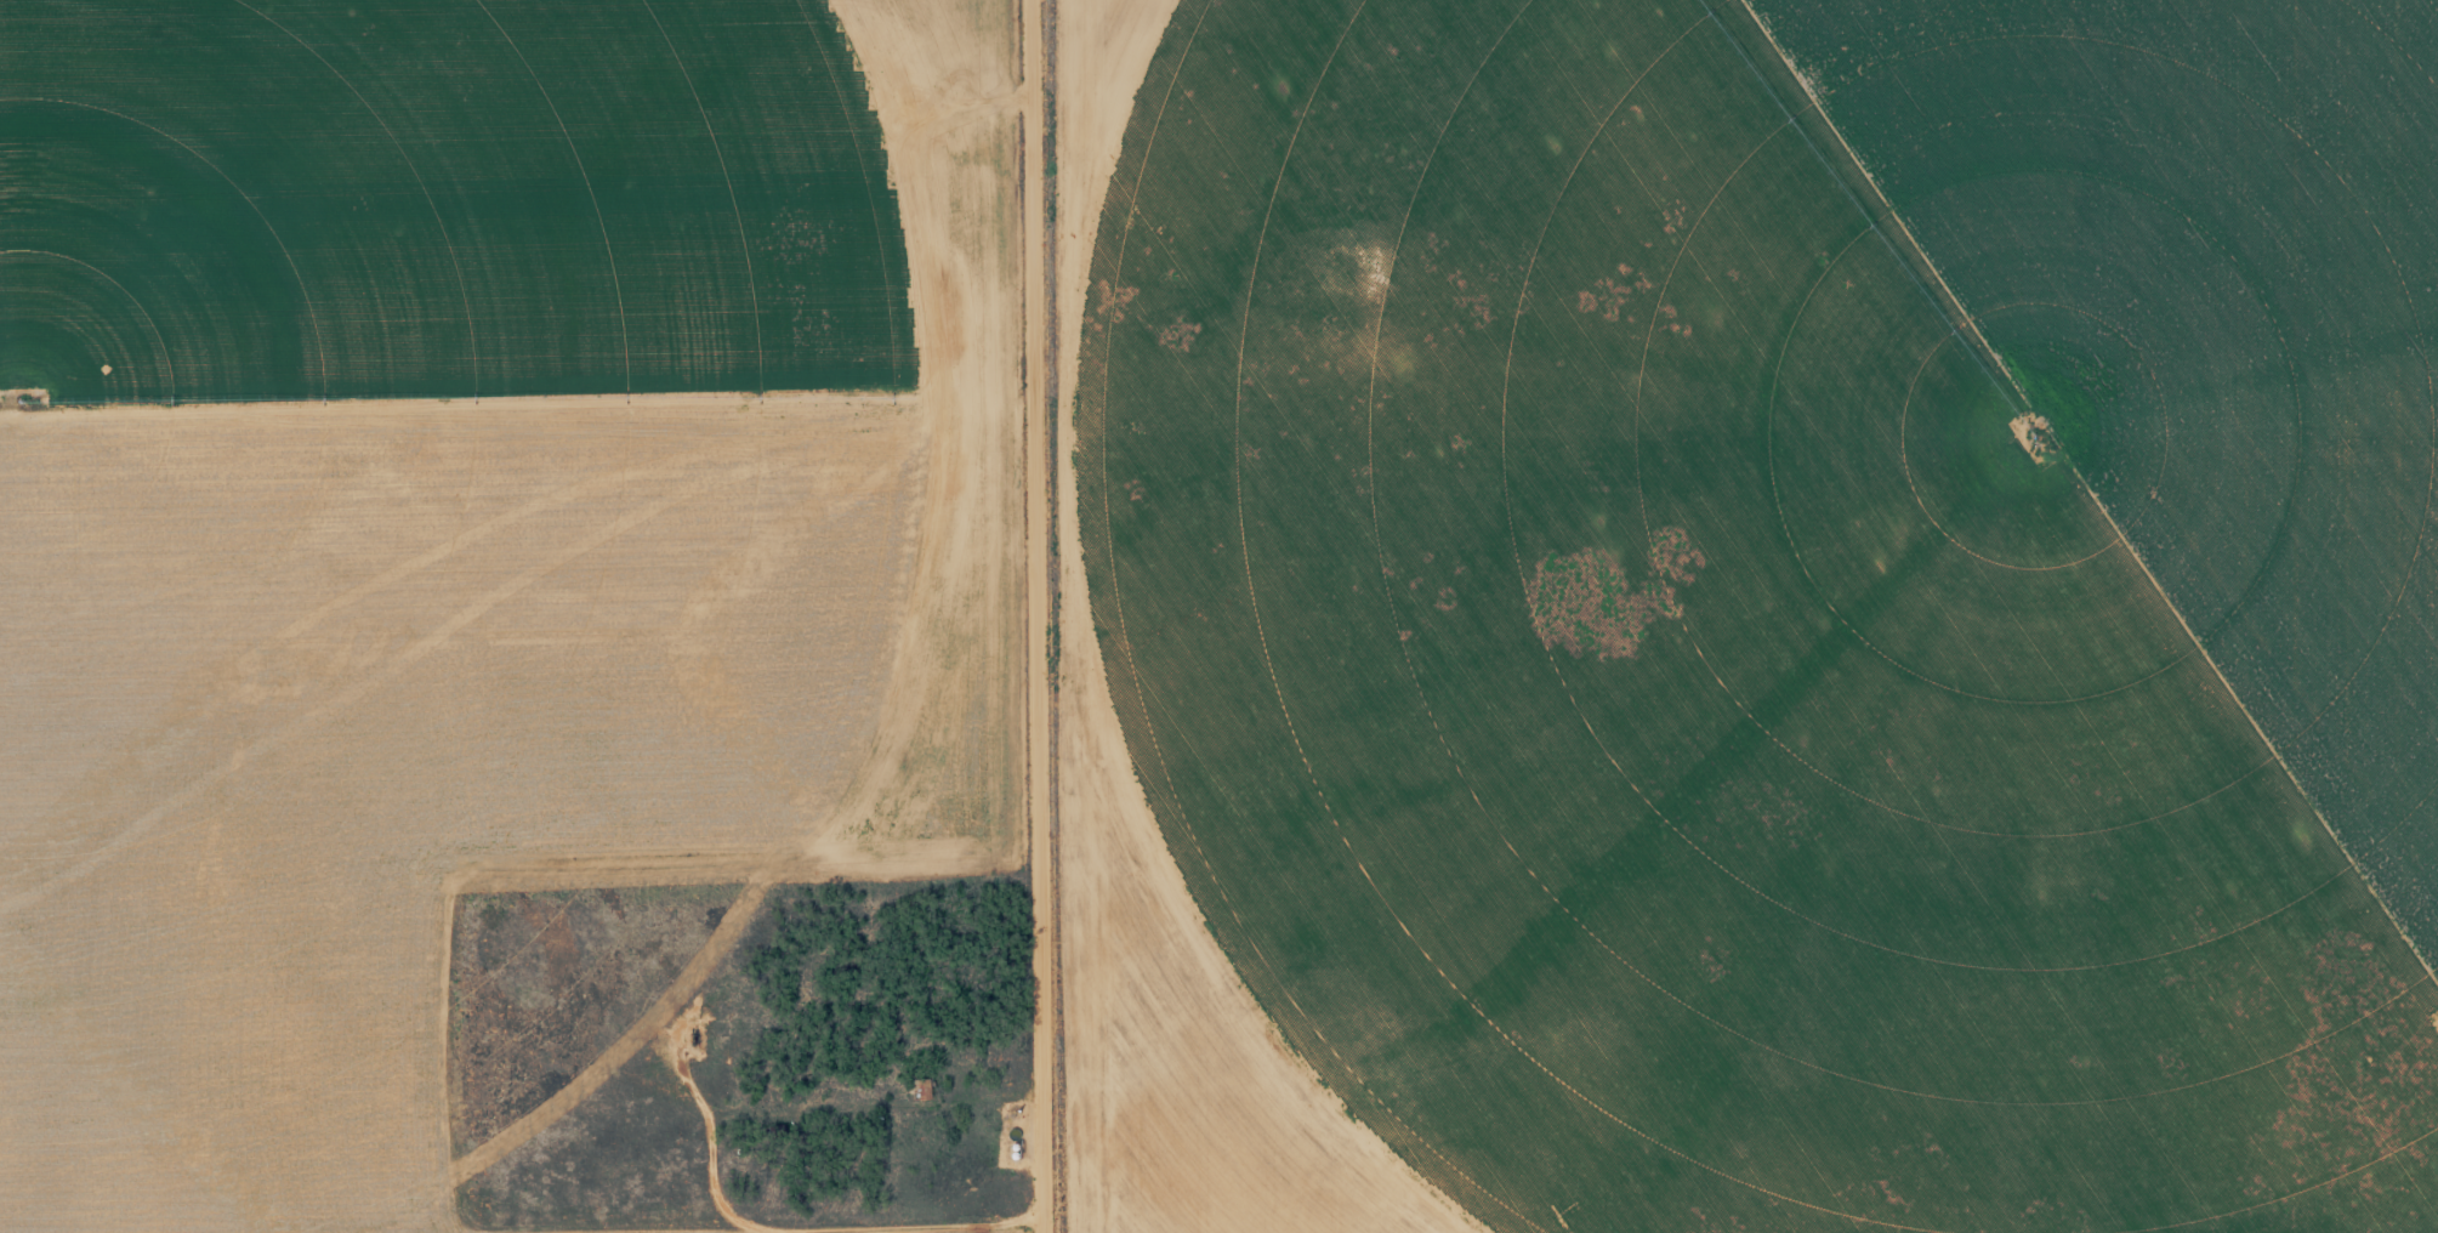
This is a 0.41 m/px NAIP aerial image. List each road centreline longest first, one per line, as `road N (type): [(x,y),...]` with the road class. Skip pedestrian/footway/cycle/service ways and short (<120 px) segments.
road 1 (residential): [(2022,1232),(2030,0)]
road 2 (residential): [(1033,1232),(1034,0)]
road 3 (residential): [(1033,1084),(831,1114),(631,1090),(436,1015)]

